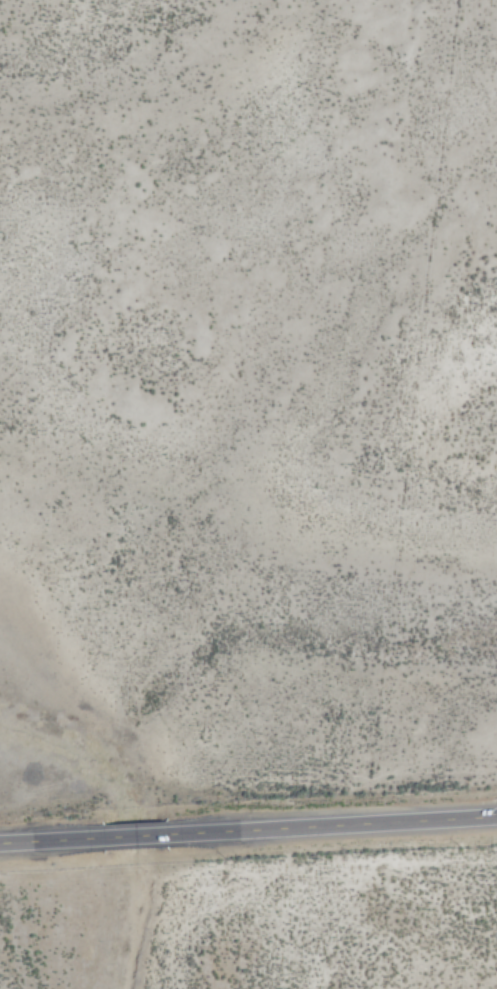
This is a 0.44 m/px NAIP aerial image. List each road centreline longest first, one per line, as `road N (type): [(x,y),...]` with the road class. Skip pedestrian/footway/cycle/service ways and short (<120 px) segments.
road 1 (primary): [(496,814),(200,830)]
road 2 (primary): [(200,830),(61,838)]

